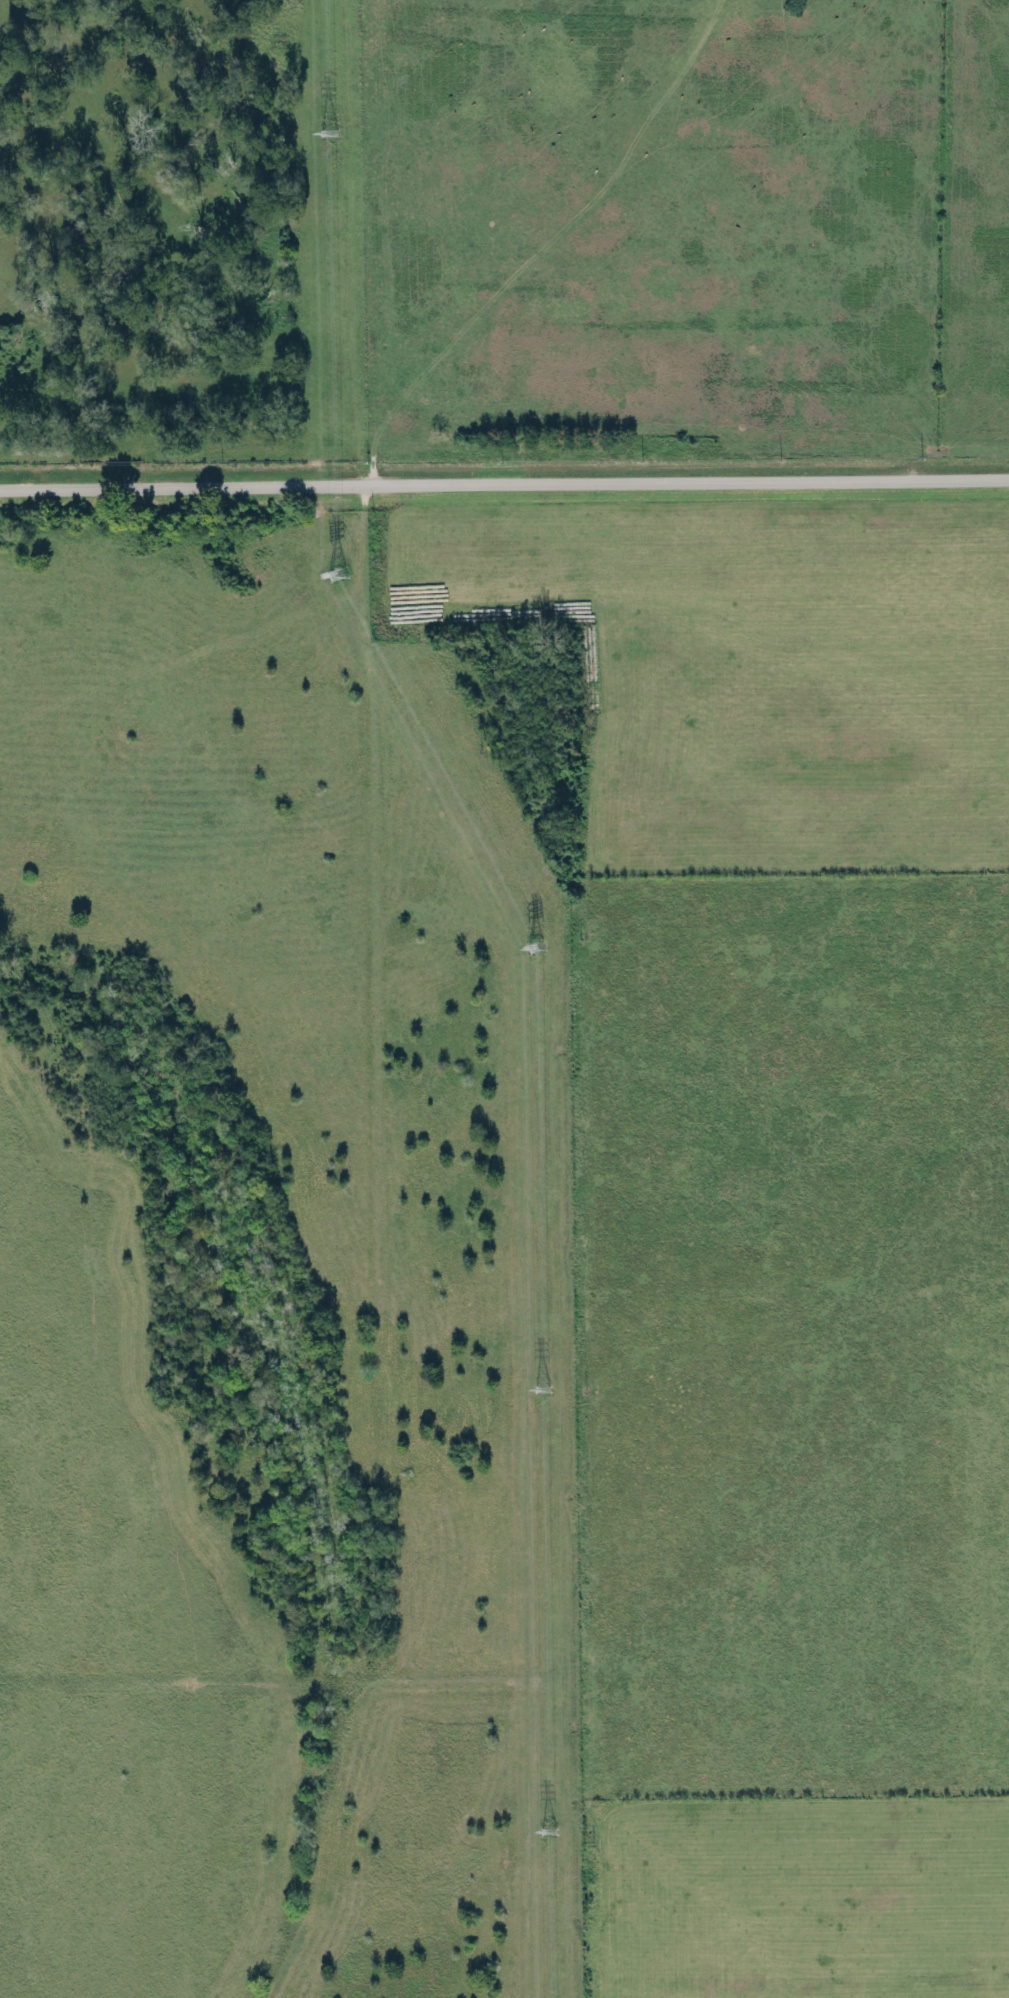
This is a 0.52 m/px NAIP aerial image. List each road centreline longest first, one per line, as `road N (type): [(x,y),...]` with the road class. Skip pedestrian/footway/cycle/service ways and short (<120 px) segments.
road 1 (residential): [(1008,479),(0,489)]

